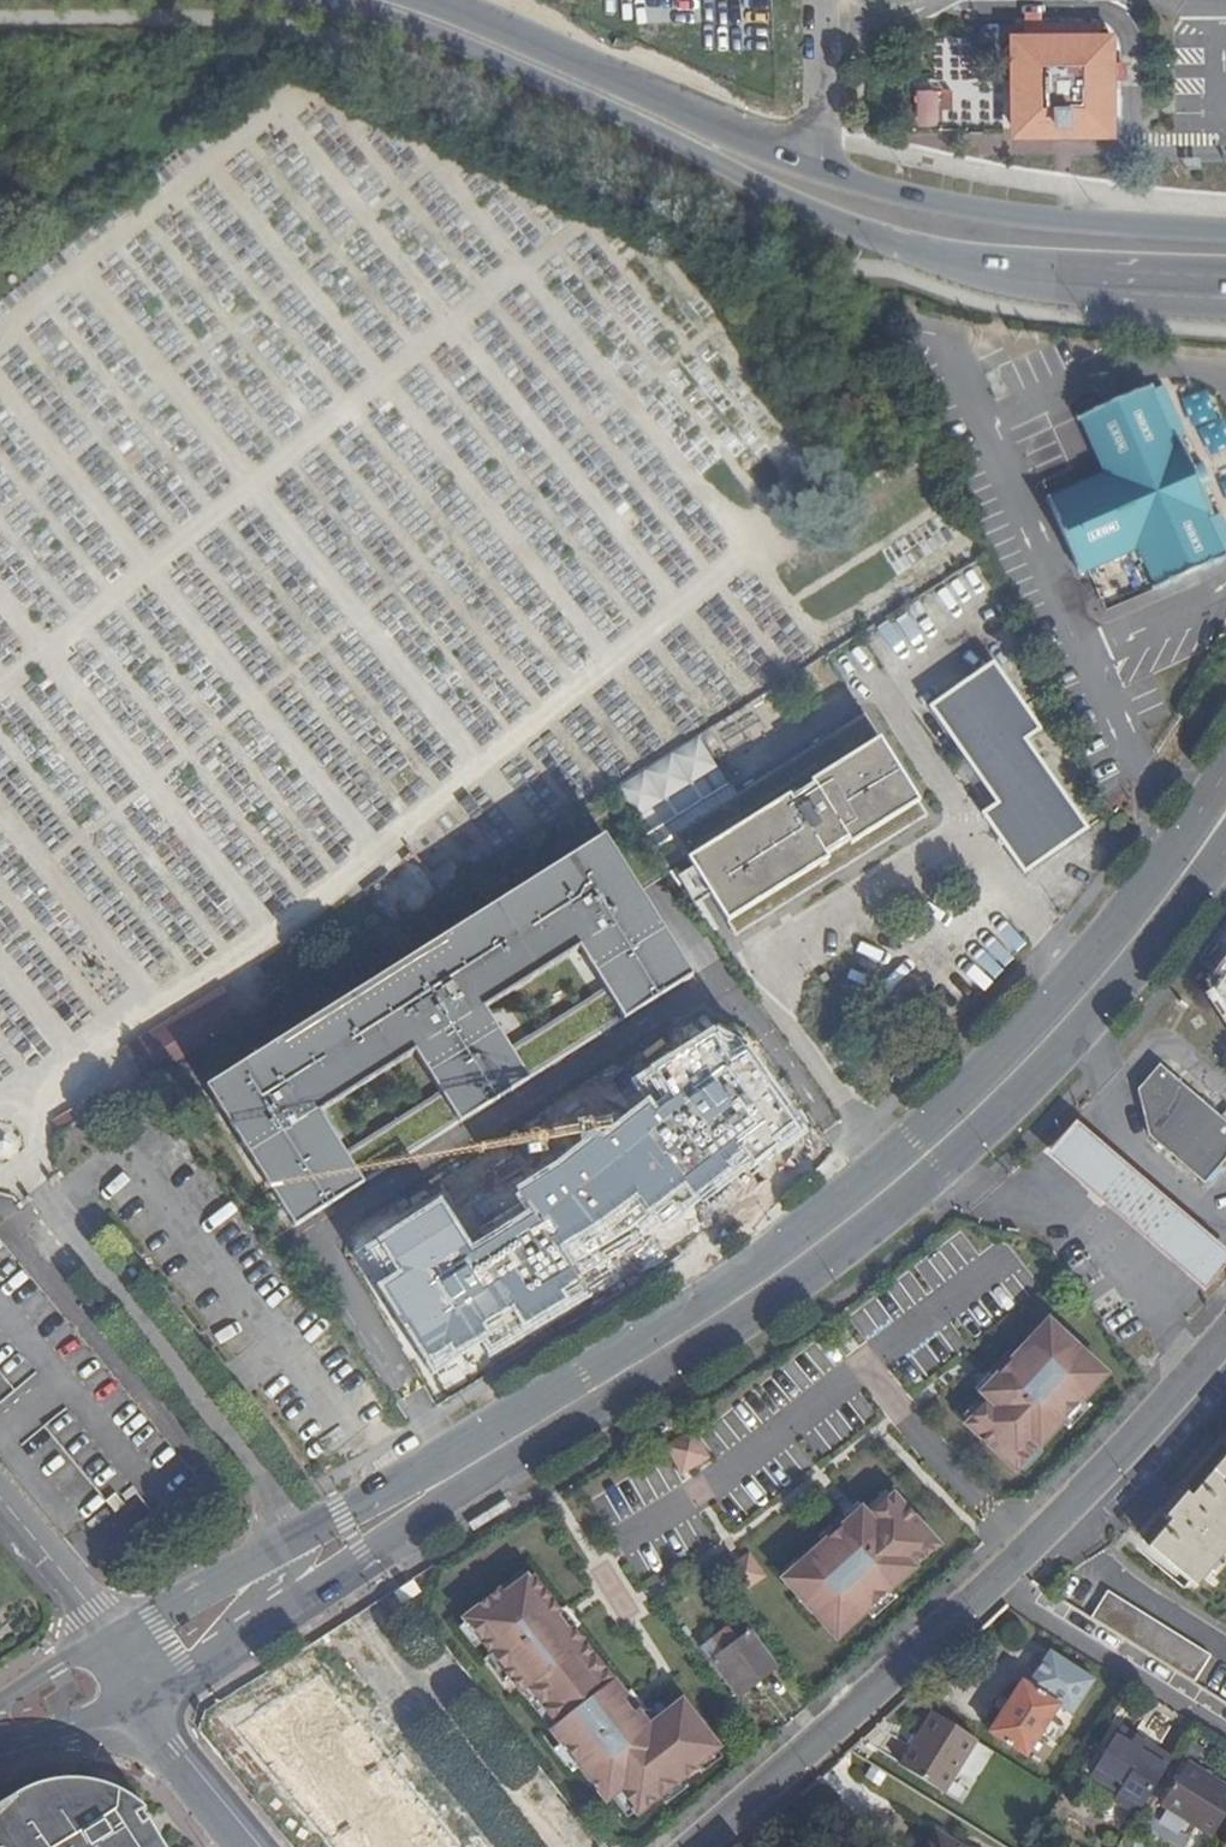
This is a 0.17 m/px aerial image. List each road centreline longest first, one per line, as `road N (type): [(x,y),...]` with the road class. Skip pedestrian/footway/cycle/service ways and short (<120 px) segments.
road 1 (secondary): [(194,1677),(718,1344),(926,1191),(1095,1026),(1225,855)]
road 2 (secondary): [(1225,773),(1152,877),(1013,1043),(867,1179),(676,1319),(299,1536)]
road 3 (tertiary): [(314,0),(459,46),(913,251),(1017,271),(1225,282)]
road 4 (tertiary): [(1225,233),(1026,218),(917,199),(751,142),(442,0)]
road 5 (residential): [(697,1846),(999,1577),(1225,1336)]
road 6 (residential): [(42,1196),(299,1536)]
road 7 (secondary): [(299,1536),(109,1643)]
road 8 (residential): [(194,1677),(238,1614),(305,1571),(308,1553),(299,1536)]
road 9 (residential): [(109,1643),(64,1572),(0,1496)]
road 10 (unclassified): [(249,1846),(143,1703)]
road 11 (secondary): [(0,1742),(143,1703)]
road 12 (secondary): [(109,1643),(0,1708)]

